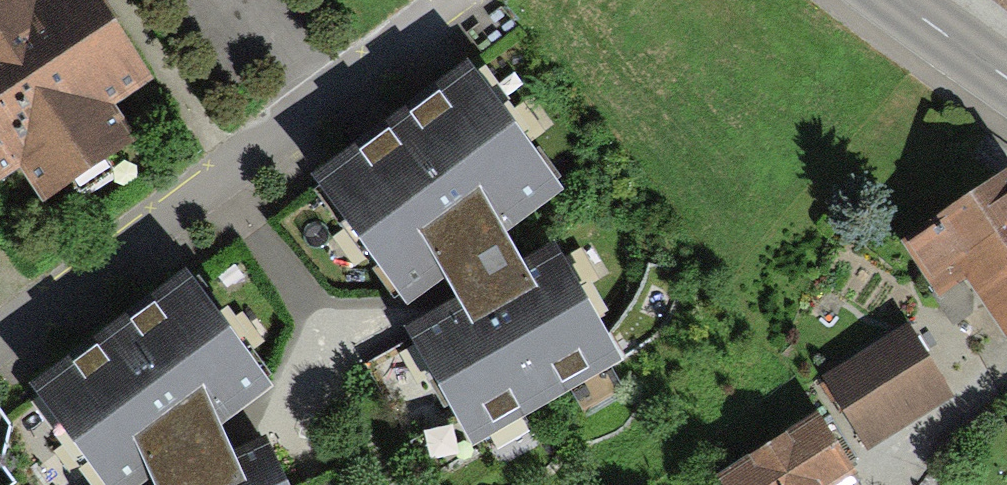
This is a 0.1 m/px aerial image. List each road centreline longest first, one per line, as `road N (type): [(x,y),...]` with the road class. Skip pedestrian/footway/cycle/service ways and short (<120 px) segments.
road 1 (residential): [(0,339),(461,0)]
road 2 (tertiary): [(904,0),(1006,75)]

